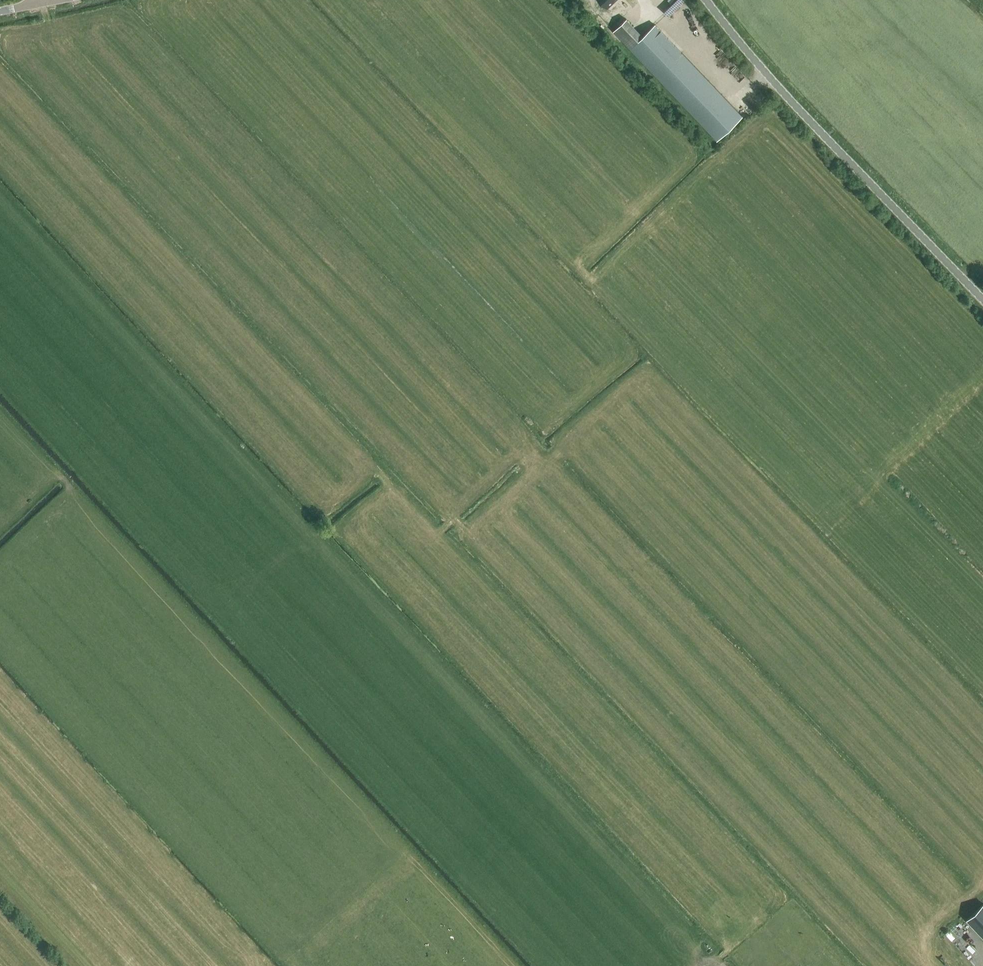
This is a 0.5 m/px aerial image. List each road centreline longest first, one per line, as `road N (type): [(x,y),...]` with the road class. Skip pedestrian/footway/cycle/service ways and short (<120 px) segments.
road 1 (unclassified): [(982,301),(705,0)]

